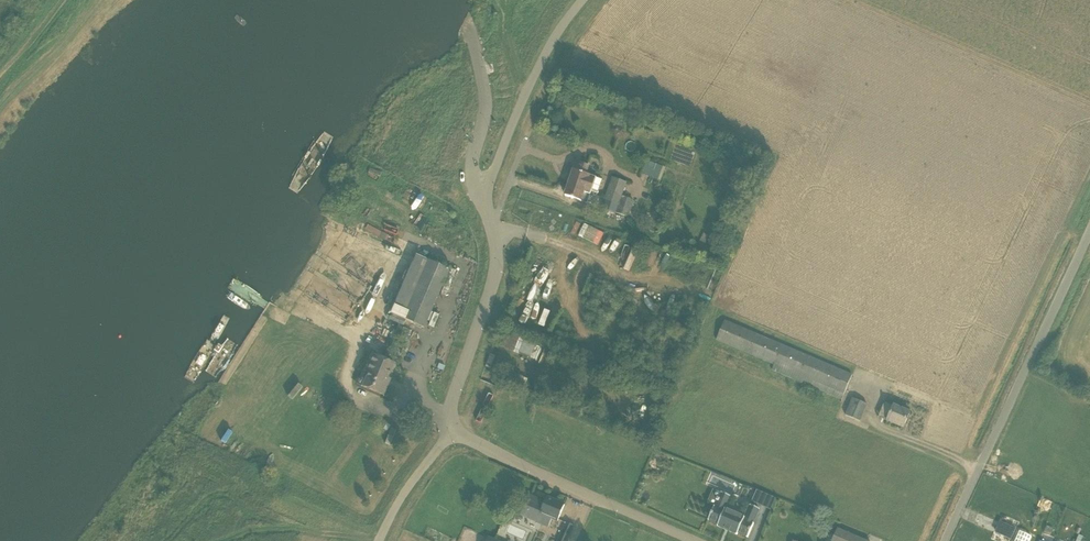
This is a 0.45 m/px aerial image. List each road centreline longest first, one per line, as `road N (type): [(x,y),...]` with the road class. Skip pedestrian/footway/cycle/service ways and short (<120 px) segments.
road 1 (unclassified): [(947,540),(1089,231)]
road 2 (tertiary): [(694,540),(455,428)]
road 3 (tertiary): [(455,428),(451,403),(496,272),(482,201)]
road 4 (unclassified): [(482,201),(558,30),(584,0)]
road 5 (tertiary): [(482,201),(473,170),(485,89),(467,27)]
road 6 (unclassified): [(379,540),(404,494),(455,428)]

